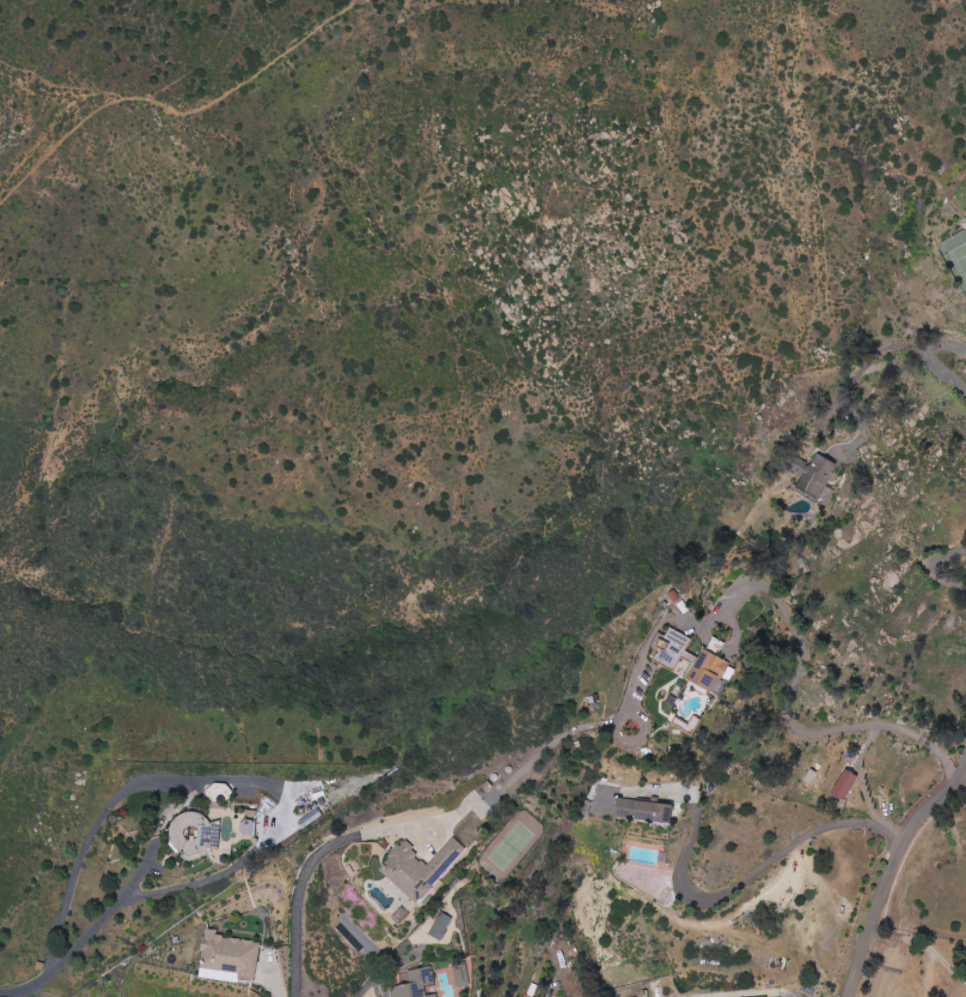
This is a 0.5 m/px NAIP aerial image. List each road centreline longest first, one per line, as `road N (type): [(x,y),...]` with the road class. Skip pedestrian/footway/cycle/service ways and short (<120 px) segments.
road 1 (residential): [(857,996),(907,838),(965,781)]

